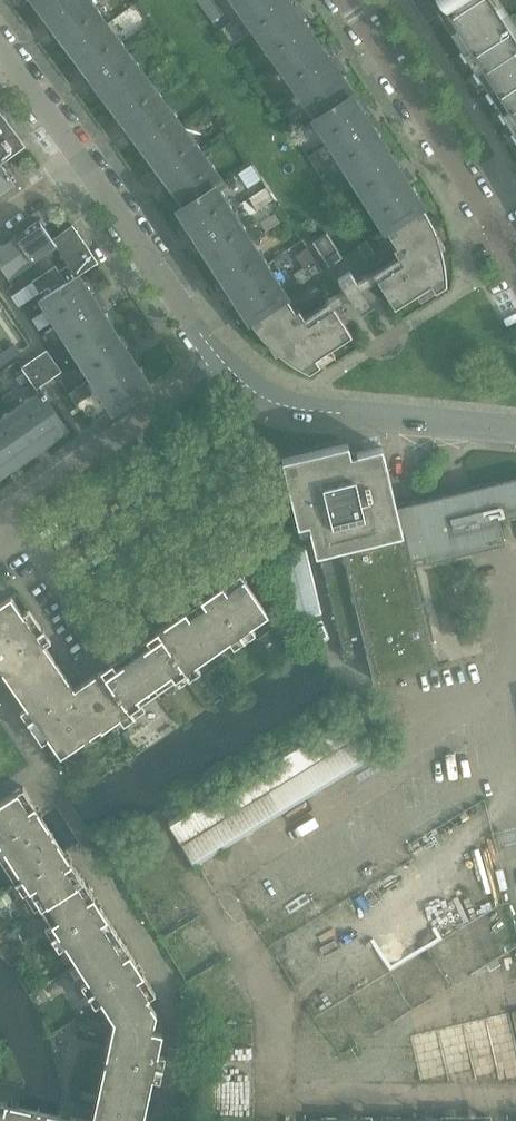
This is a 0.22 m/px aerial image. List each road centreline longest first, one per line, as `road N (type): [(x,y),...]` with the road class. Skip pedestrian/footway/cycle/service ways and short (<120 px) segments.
road 1 (residential): [(515,271),(345,0)]
road 2 (residential): [(515,429),(283,408),(218,366)]
road 3 (residential): [(0,531),(12,506),(218,366)]
road 4 (residential): [(218,366),(70,170)]
road 5 (residential): [(70,170),(0,62)]

